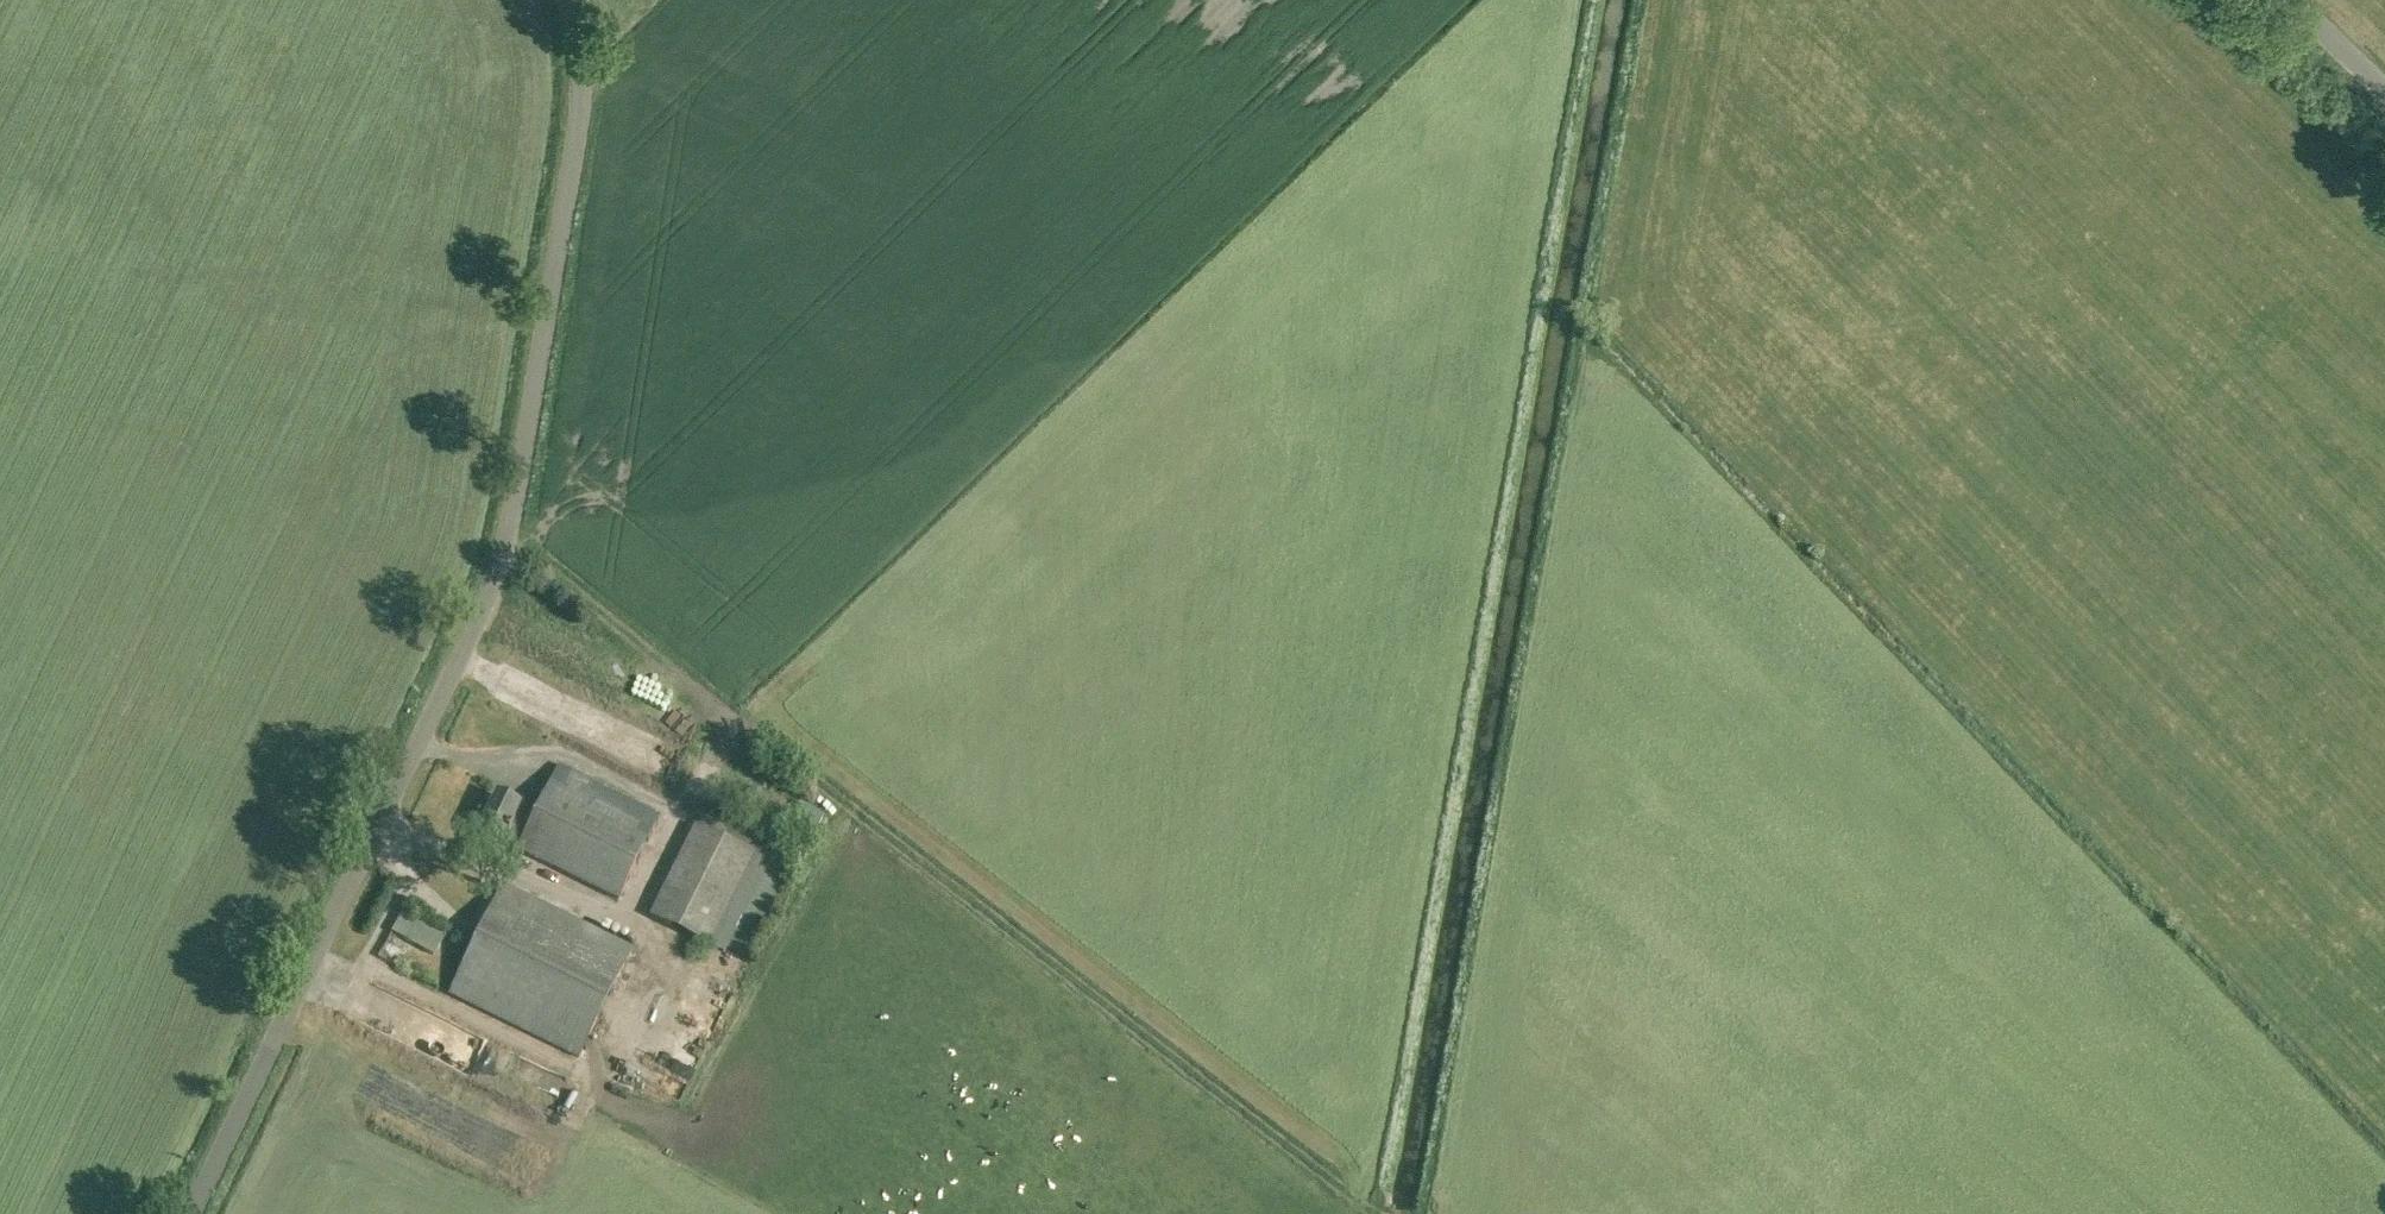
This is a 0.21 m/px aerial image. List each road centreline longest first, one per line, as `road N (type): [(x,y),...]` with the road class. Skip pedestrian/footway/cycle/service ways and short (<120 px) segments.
road 1 (unclassified): [(552,0),(577,60),(568,170),(517,494),(457,664),(188,1213)]
road 2 (unclassified): [(2384,89),(2291,0)]

